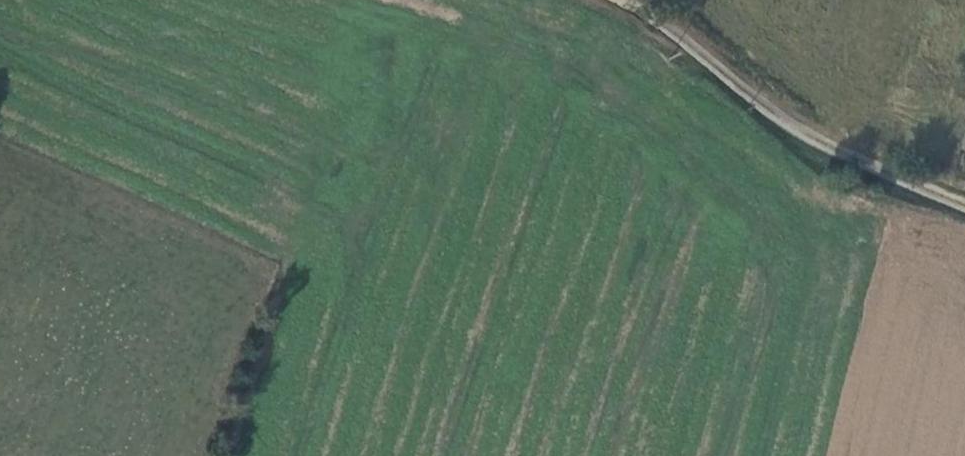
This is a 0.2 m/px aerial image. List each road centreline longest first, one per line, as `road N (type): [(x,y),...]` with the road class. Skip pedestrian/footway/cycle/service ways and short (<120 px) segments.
road 1 (unclassified): [(632,0),(810,143),(964,211)]

